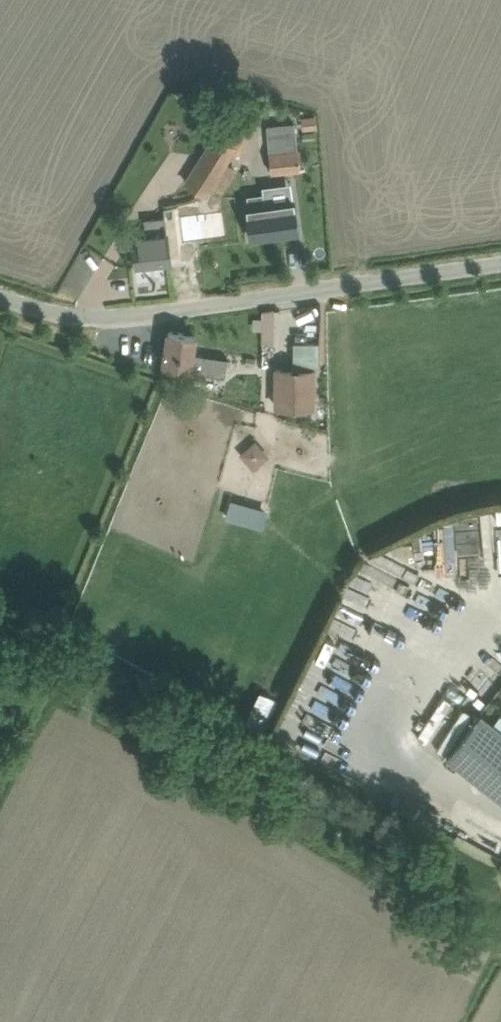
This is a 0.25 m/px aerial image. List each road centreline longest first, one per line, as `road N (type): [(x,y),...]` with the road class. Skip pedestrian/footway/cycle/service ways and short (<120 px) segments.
road 1 (unclassified): [(500,262),(87,318),(0,298)]
road 2 (track): [(500,866),(139,687)]

